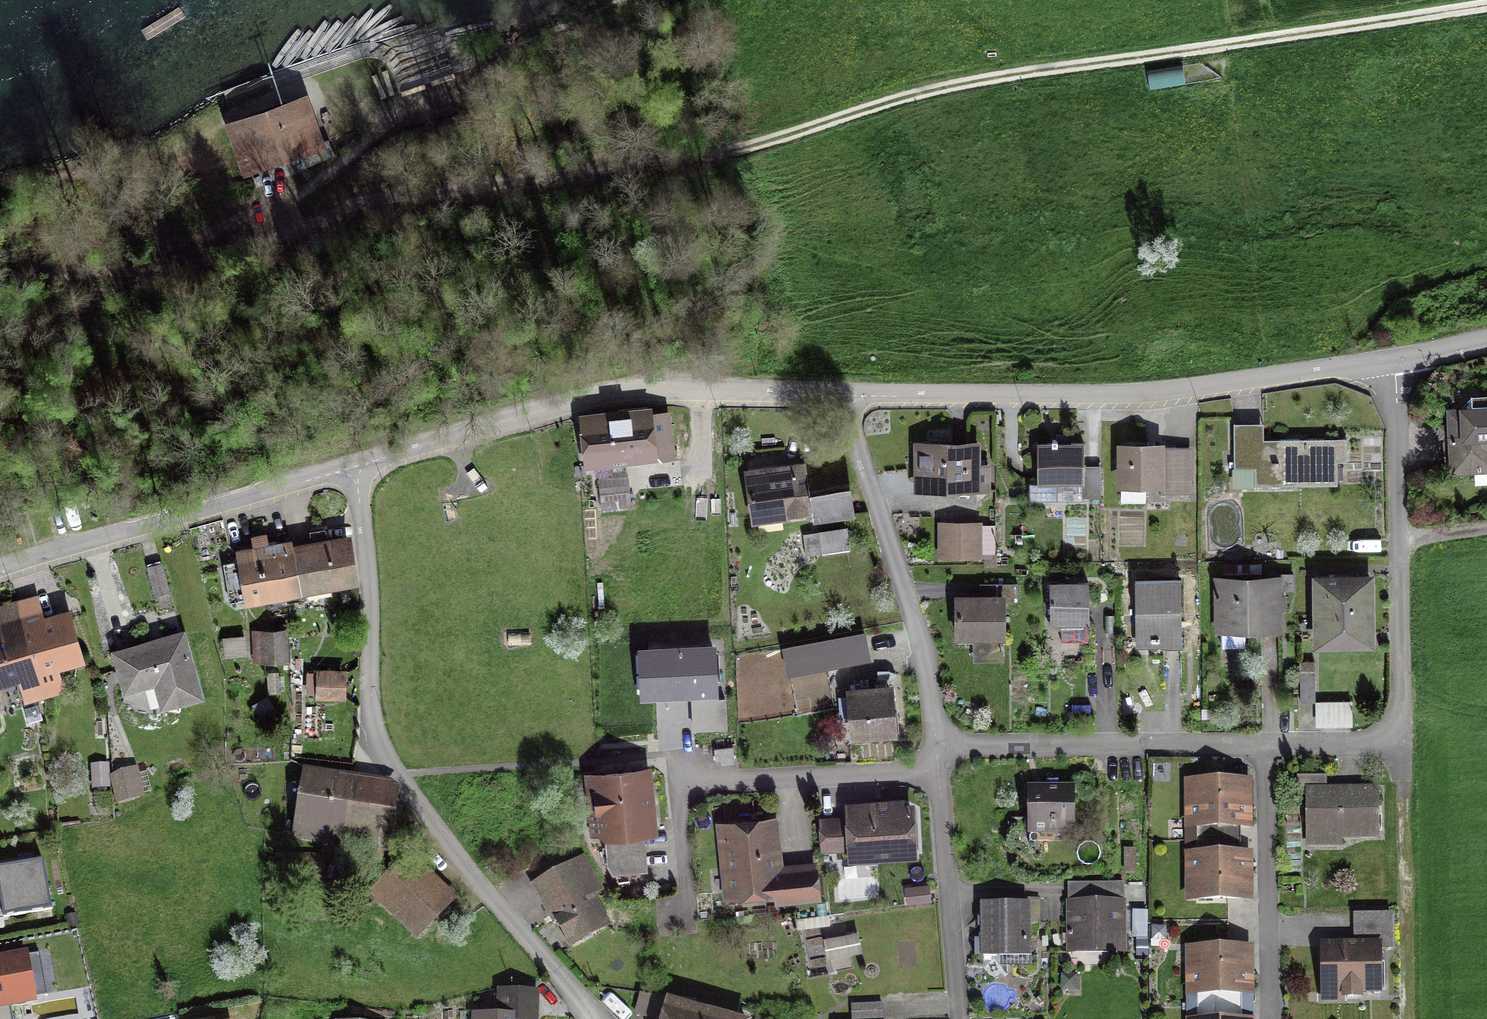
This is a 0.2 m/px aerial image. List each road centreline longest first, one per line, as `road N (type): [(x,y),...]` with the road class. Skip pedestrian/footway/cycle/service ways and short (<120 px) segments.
road 1 (track): [(255,235),(372,201),(750,150),(951,85),(1486,4)]
road 2 (residential): [(942,753),(1399,748),(1399,413),(1389,362)]
road 3 (residential): [(591,1018),(377,750),(357,466)]
road 4 (residential): [(1389,362),(1111,400),(847,396)]
road 5 (residential): [(847,396),(608,395),(357,466)]
road 6 (residential): [(942,753),(926,773),(685,787),(690,918)]
road 7 (residential): [(357,466),(0,575)]
road 8 (residential): [(847,396),(942,753)]
road 9 (track): [(0,287),(201,255),(255,235)]
road 10 (residential): [(966,990),(942,753)]

